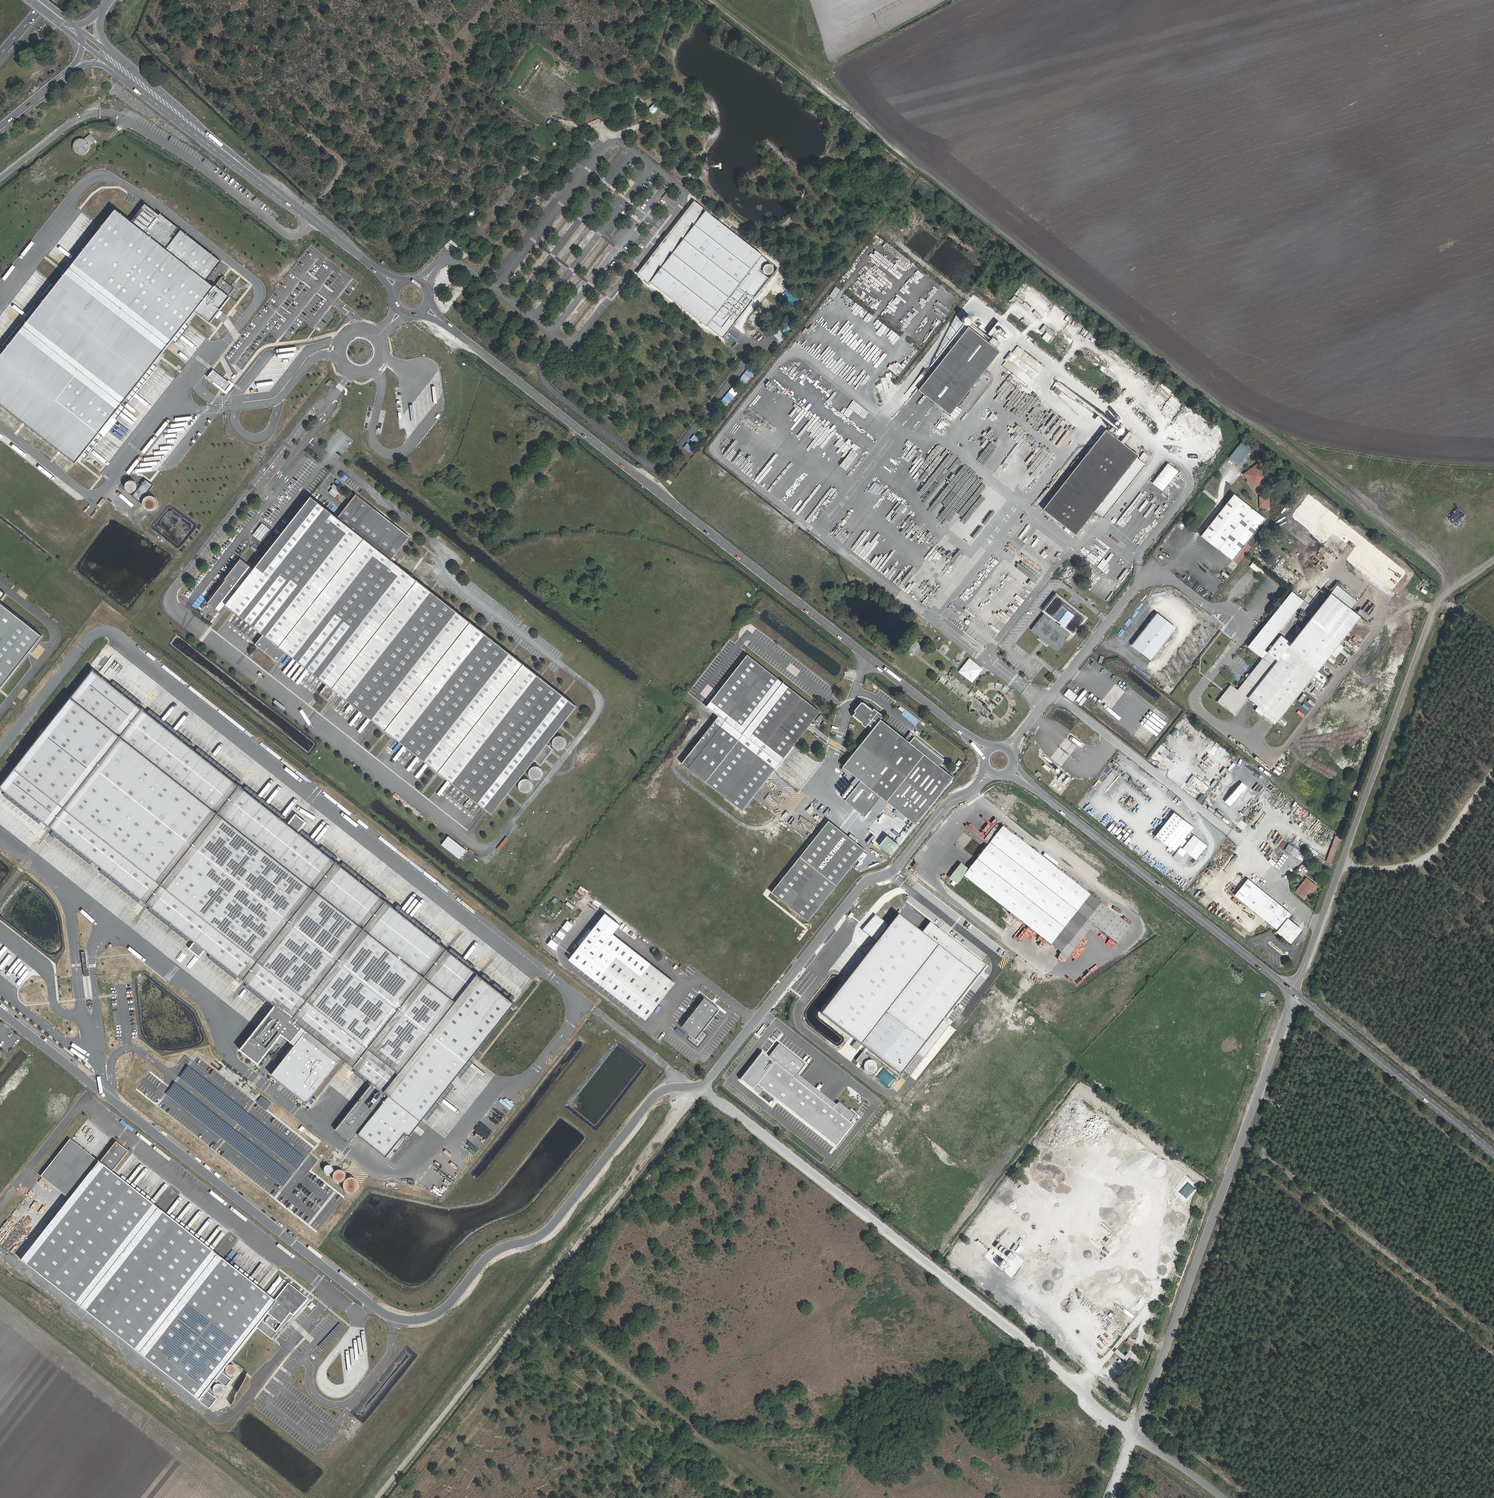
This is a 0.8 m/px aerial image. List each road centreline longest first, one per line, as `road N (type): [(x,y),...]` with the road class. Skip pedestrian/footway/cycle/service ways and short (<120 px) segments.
road 1 (unclassified): [(705,1088),(668,1088),(656,1097),(550,1229),(495,1251),(437,1314),(401,1321),(0,1012)]
road 2 (secondary): [(427,308),(988,753)]
road 3 (unclassified): [(705,1088),(1133,1437)]
road 4 (unclassified): [(1294,993),(1436,607),(1493,559)]
road 5 (unclassified): [(1133,1437),(1294,993)]
road 6 (unclassified): [(989,771),(948,805),(892,873),(860,889),(705,1088)]
road 7 (unclassified): [(312,222),(290,236),(108,113),(81,115),(0,179)]
road 8 (secondary): [(1010,771),(1294,993)]
road 9 (motorway): [(46,90),(80,67),(99,64),(300,212)]
road 10 (secondary): [(83,43),(300,212)]
road 11 (secondary): [(1294,993),(1493,1154)]
road 12 (secondary): [(403,282),(209,134)]
road 13 (unclassified): [(1142,579),(1009,750)]
road 14 (track): [(1342,861),(1368,869),(1429,855),(1493,770)]
road 15 (track): [(475,274),(591,128)]
road 16 (motorway): [(209,134),(103,41),(109,2)]
road 17 (secondary): [(209,134),(82,32)]

